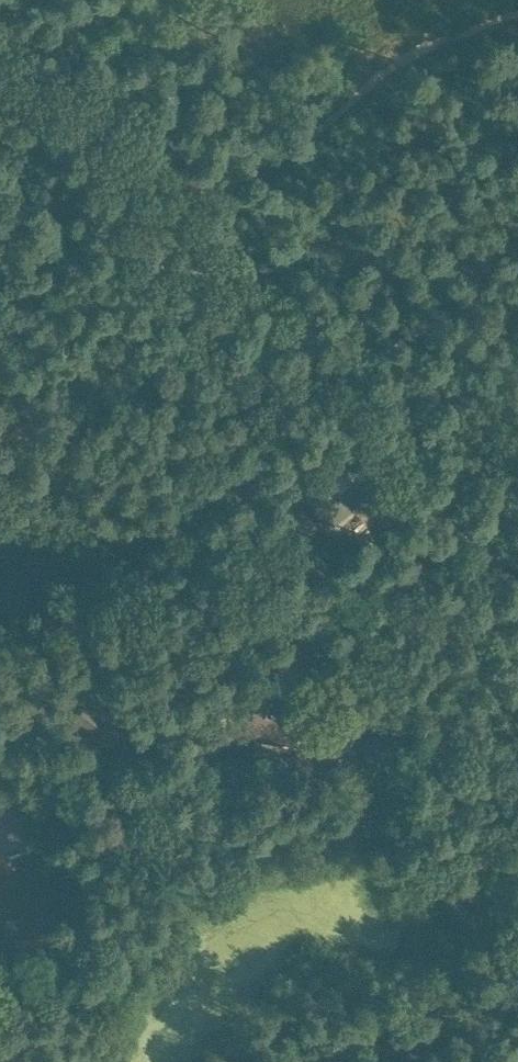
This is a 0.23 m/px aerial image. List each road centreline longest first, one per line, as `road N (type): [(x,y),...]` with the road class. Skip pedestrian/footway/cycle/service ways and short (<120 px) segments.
road 1 (track): [(196,194),(447,490)]
road 2 (track): [(0,14),(110,93),(196,194)]

